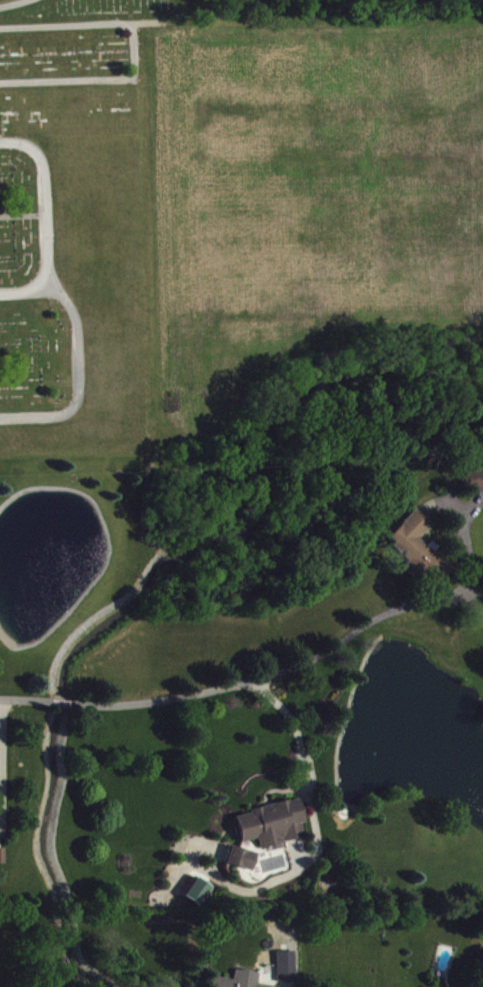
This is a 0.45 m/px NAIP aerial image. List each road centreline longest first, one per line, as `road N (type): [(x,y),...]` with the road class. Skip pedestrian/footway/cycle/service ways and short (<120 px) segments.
road 1 (residential): [(0,704),(248,684),(410,604)]

